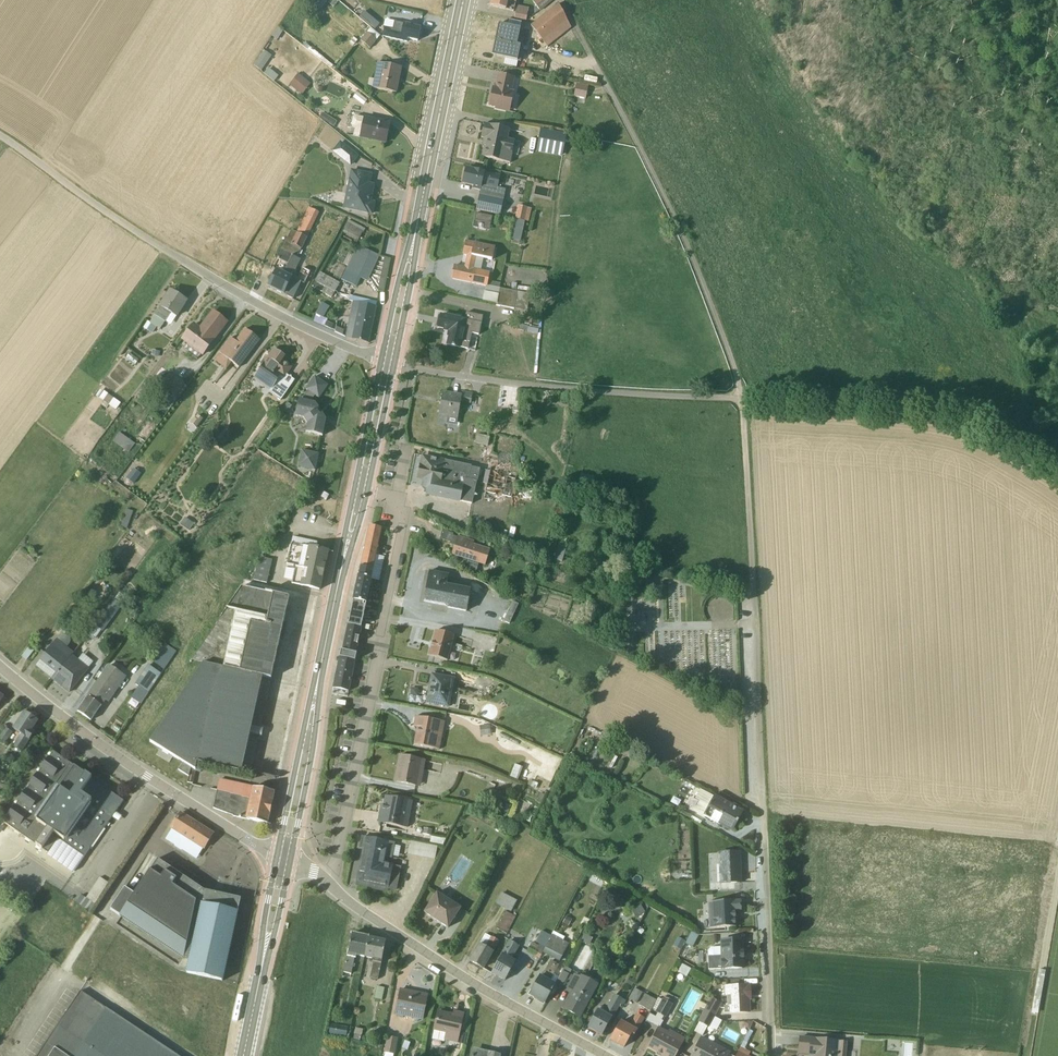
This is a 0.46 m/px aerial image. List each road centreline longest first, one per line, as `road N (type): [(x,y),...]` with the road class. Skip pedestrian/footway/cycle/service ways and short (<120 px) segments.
road 1 (residential): [(770,1055),(753,591)]
road 2 (track): [(741,400),(682,240),(561,0)]
road 3 (residential): [(326,882),(337,858),(402,531),(396,499)]
road 4 (unclassified): [(741,400),(394,366)]
road 5 (residential): [(0,668),(148,778),(276,856)]
road 6 (unclassified): [(1057,469),(957,415),(741,400)]
road 7 (residential): [(326,882),(490,995),(603,1055)]
road 8 (residential): [(381,361),(182,261)]
road 9 (unclassified): [(182,261),(0,136)]
road 10 (primary): [(419,214),(463,0)]
road 11 (primary): [(290,863),(319,672)]
road 12 (unclassified): [(753,591),(741,400)]
road 13 (primary): [(319,672),(276,856)]
road 14 (primary): [(394,366),(419,214)]
road 15 (primary): [(419,214),(381,361)]
road 16 (primary): [(381,361),(354,490)]
road 17 (primary): [(368,494),(394,366)]
road 18 (primary): [(276,856),(258,982)]
road 19 (primary): [(258,982),(290,863)]

